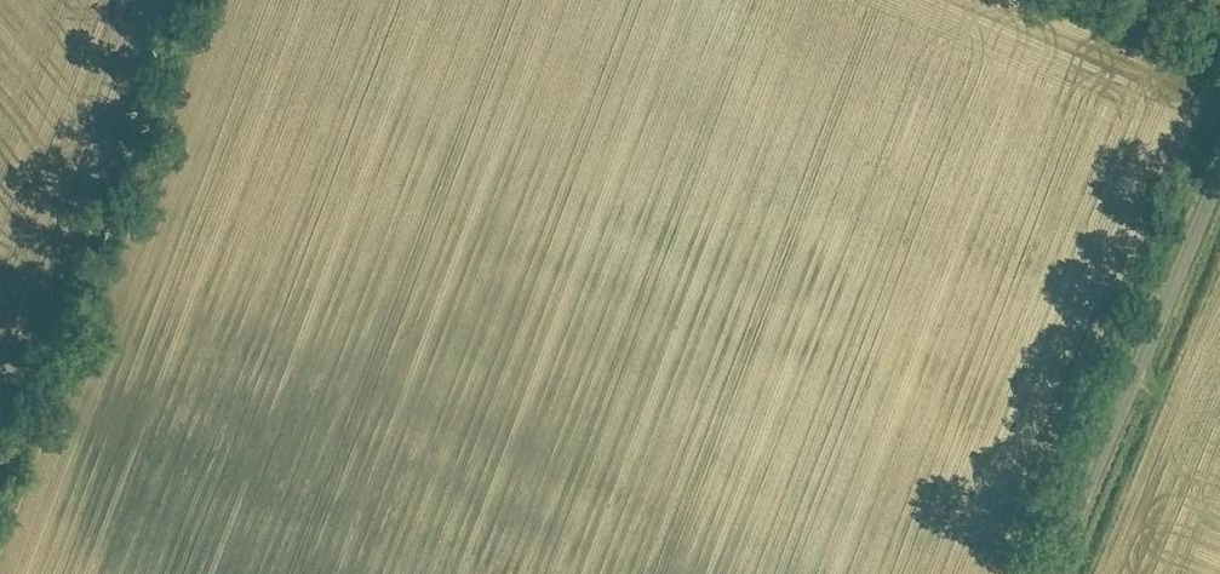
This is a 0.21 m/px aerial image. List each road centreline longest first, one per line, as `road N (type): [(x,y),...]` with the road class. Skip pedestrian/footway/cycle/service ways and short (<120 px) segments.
road 1 (residential): [(1047,573),(1219,165)]

